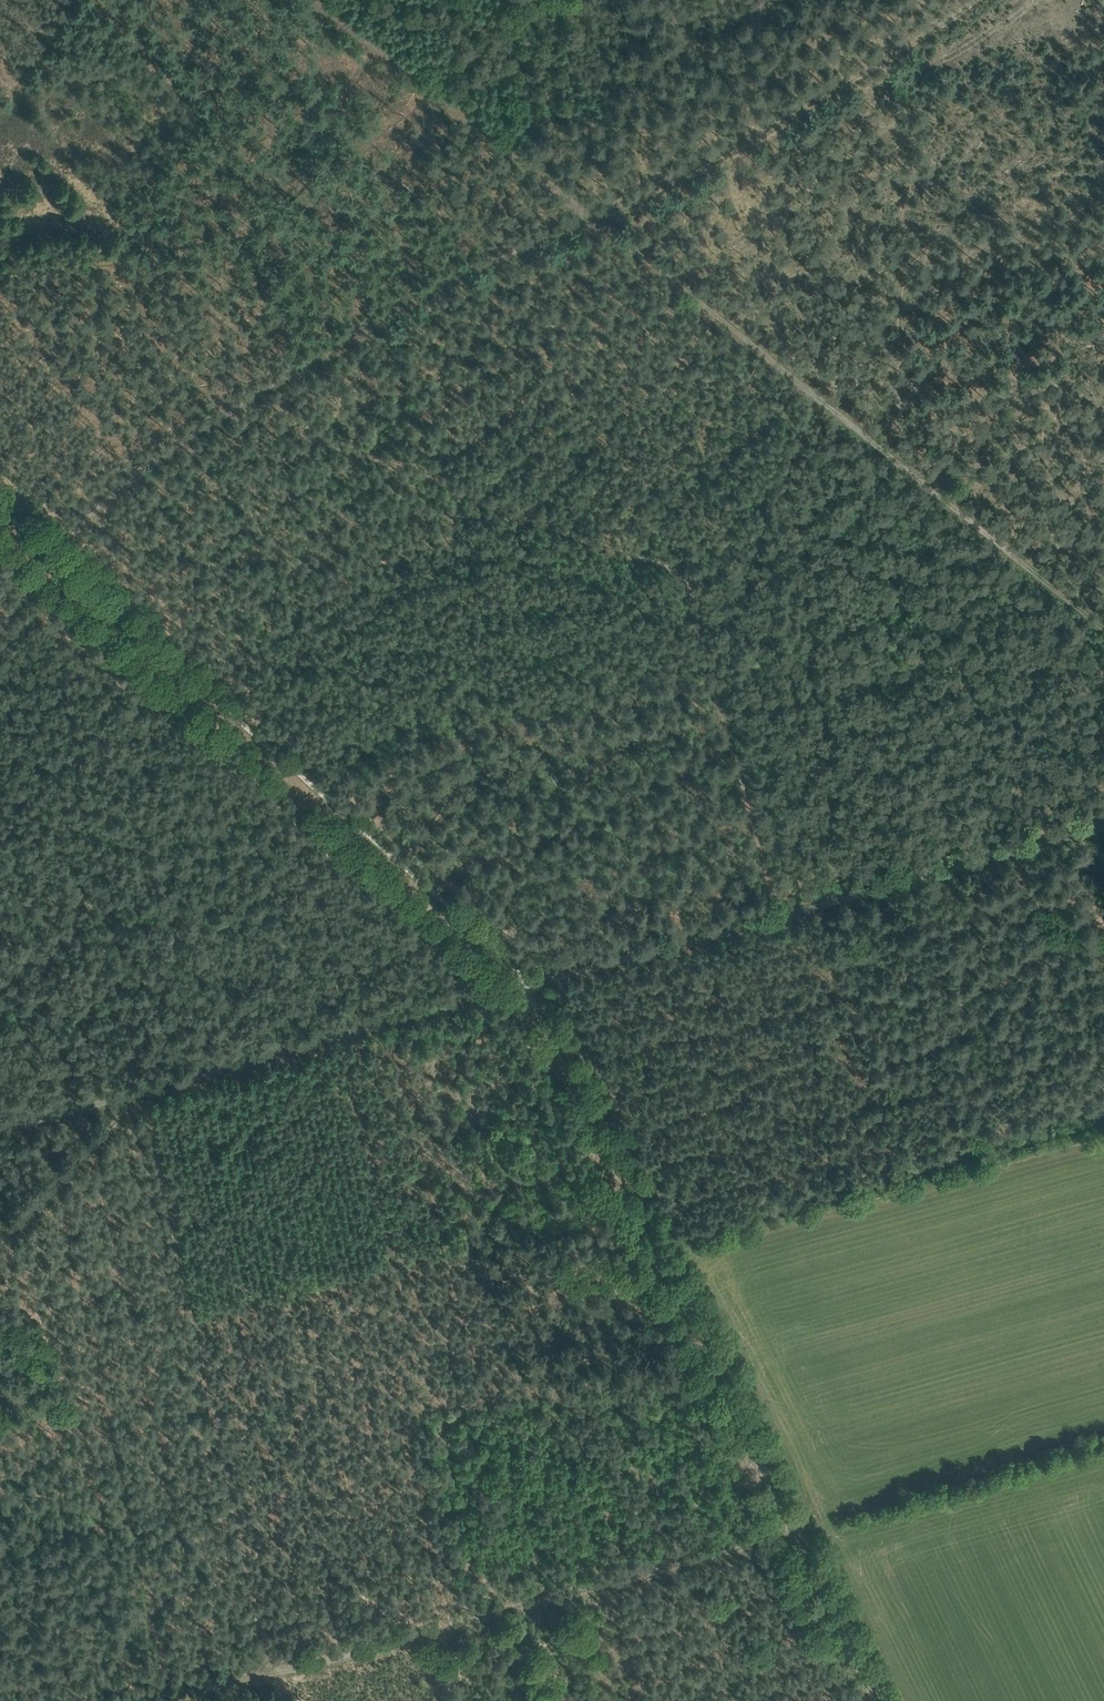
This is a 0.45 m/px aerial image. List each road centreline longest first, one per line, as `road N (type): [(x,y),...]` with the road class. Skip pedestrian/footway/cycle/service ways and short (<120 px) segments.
road 1 (track): [(1103,630),(311,0)]
road 2 (track): [(523,987),(795,1531)]
road 3 (track): [(795,1531),(435,1633)]
road 4 (track): [(153,1700),(435,1633)]
road 5 (track): [(877,1700),(795,1531)]

